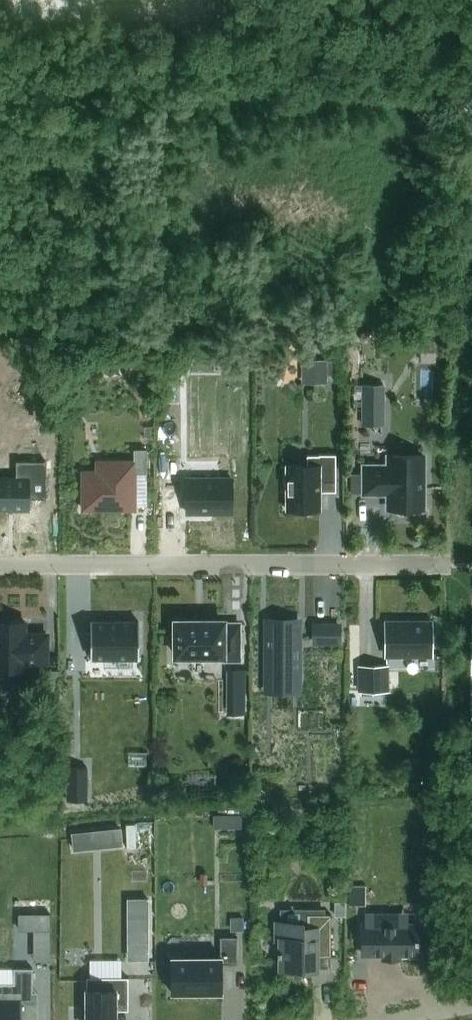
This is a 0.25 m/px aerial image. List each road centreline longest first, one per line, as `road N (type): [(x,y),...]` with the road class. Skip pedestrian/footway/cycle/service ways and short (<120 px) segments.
road 1 (residential): [(0,566),(453,565)]

